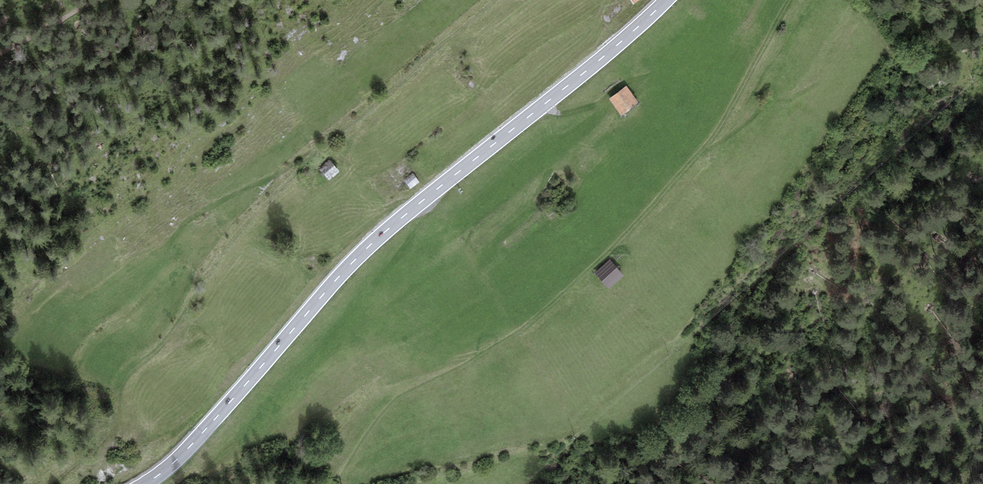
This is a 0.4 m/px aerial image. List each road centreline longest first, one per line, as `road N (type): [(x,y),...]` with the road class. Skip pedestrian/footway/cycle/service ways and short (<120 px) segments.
road 1 (secondary): [(665,0),(349,266),(216,419),(144,483)]
road 2 (track): [(338,483),(393,401),(536,320),(639,222),(721,124),(788,0)]
road 3 (track): [(497,0),(311,155),(137,370),(106,438),(54,483)]

